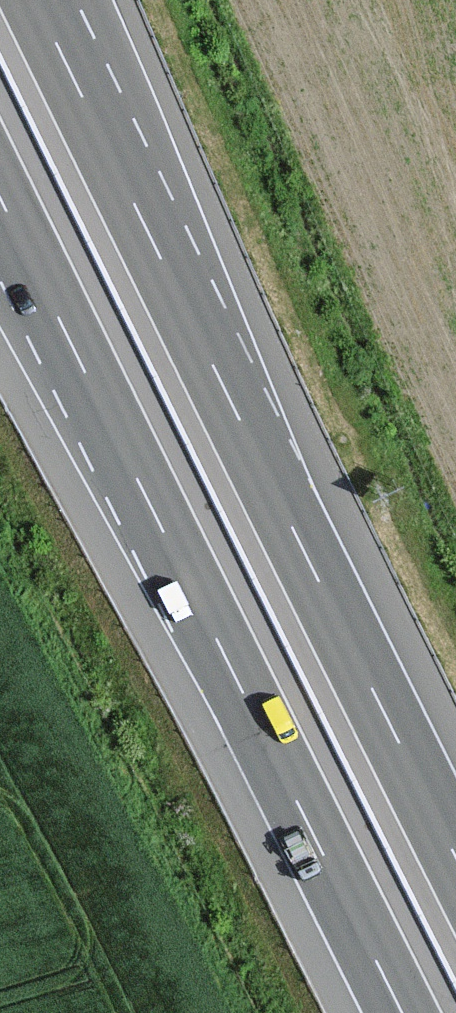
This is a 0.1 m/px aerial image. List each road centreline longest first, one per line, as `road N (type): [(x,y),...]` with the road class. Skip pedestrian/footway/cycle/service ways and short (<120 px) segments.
road 1 (motorway): [(455,866),(37,0)]
road 2 (motorway): [(0,203),(394,1012)]

